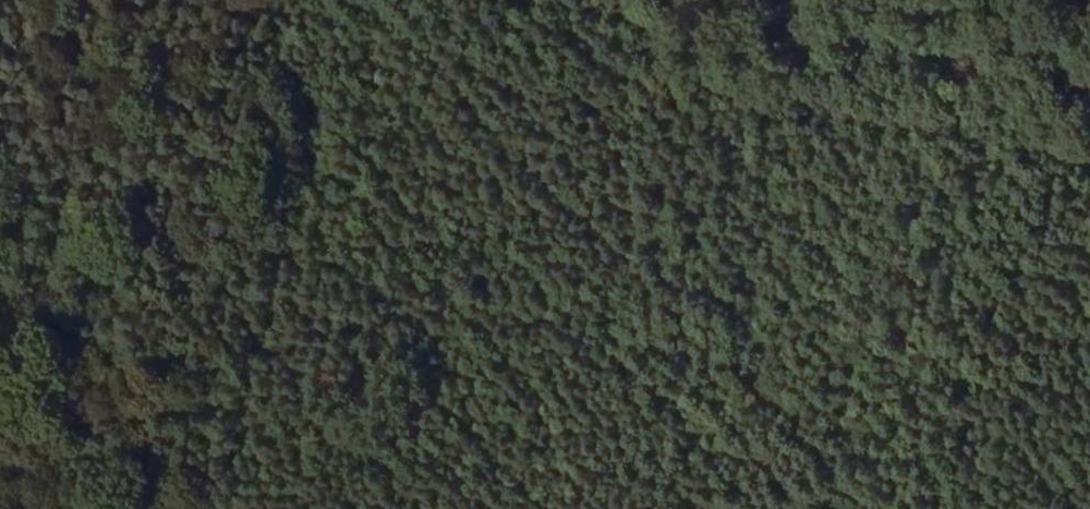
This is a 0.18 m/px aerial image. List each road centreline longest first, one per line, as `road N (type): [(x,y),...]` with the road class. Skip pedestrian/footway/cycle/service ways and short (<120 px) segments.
road 1 (track): [(1089,121),(986,0)]

